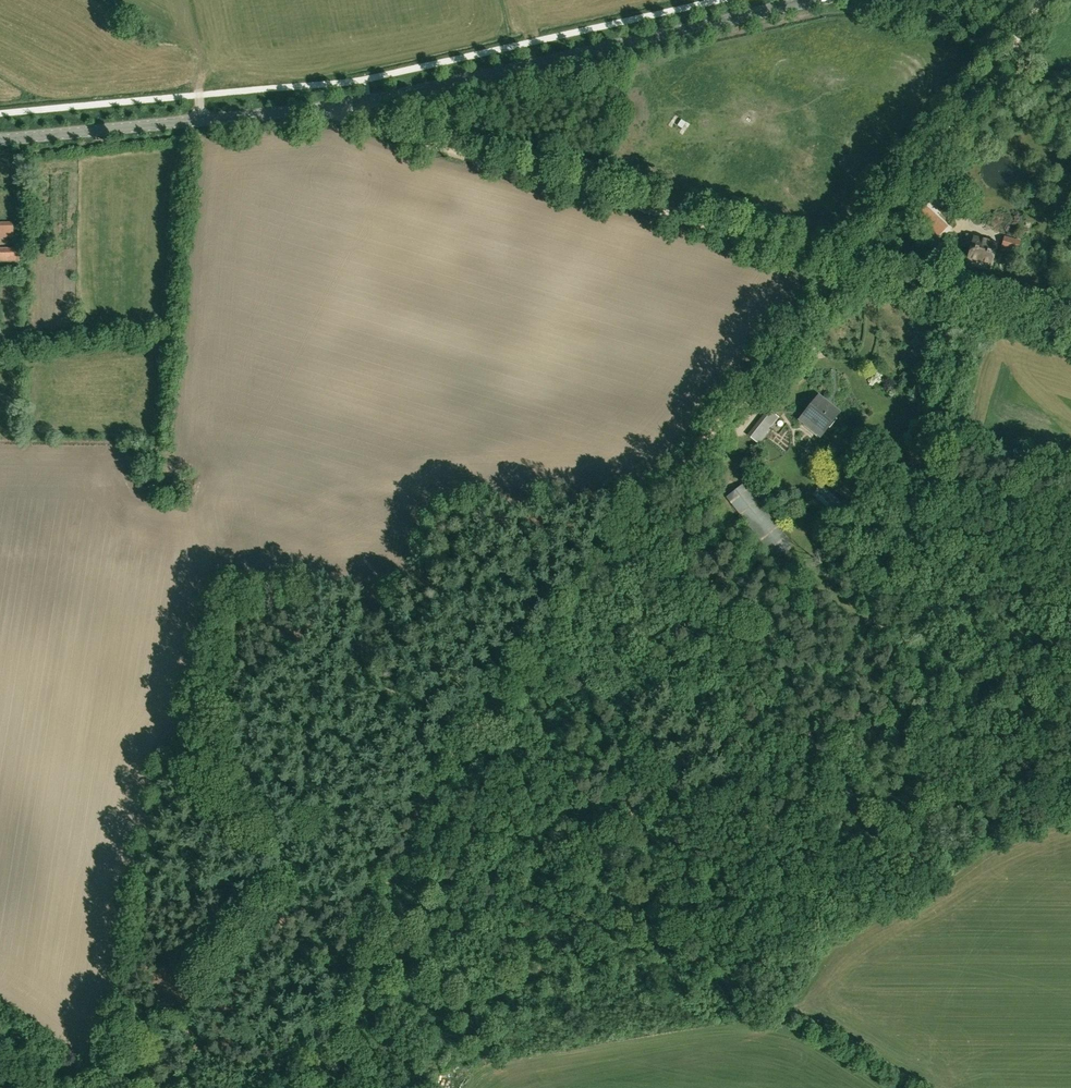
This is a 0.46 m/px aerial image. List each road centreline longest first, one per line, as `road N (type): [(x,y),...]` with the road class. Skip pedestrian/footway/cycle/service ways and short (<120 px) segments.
road 1 (track): [(840,267),(438,777),(412,822),(318,1077)]
road 2 (secondary): [(0,140),(322,109),(822,0)]
road 3 (track): [(477,1006),(666,938),(799,840),(948,830),(1070,768)]
road 4 (track): [(840,267),(336,124),(322,109)]
road 5 (track): [(1044,0),(840,267)]
road 6 (unclassified): [(848,269),(1070,334)]
road 7 (track): [(318,1077),(477,1006)]

